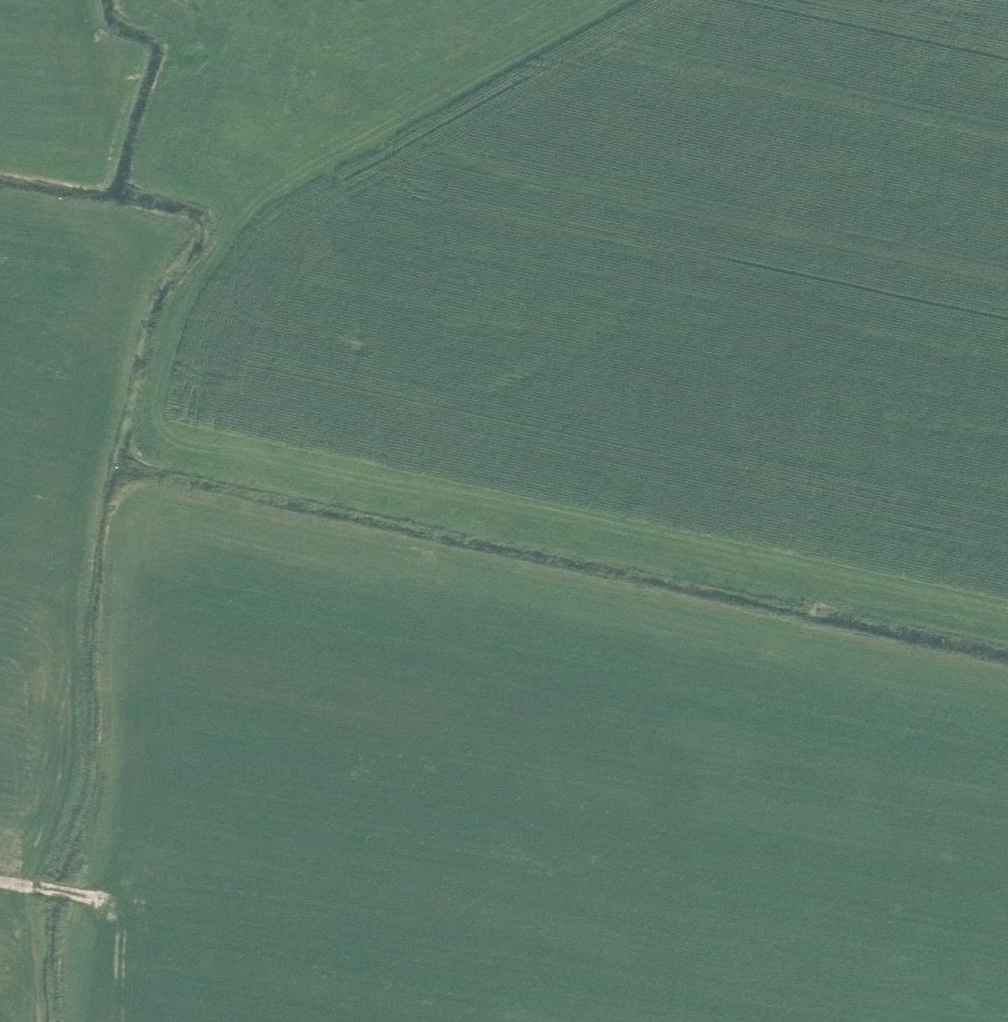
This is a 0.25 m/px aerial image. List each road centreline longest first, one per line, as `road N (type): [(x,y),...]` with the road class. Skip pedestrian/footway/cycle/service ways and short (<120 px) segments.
road 1 (track): [(0,881),(106,893),(138,917),(140,961),(129,1021)]

